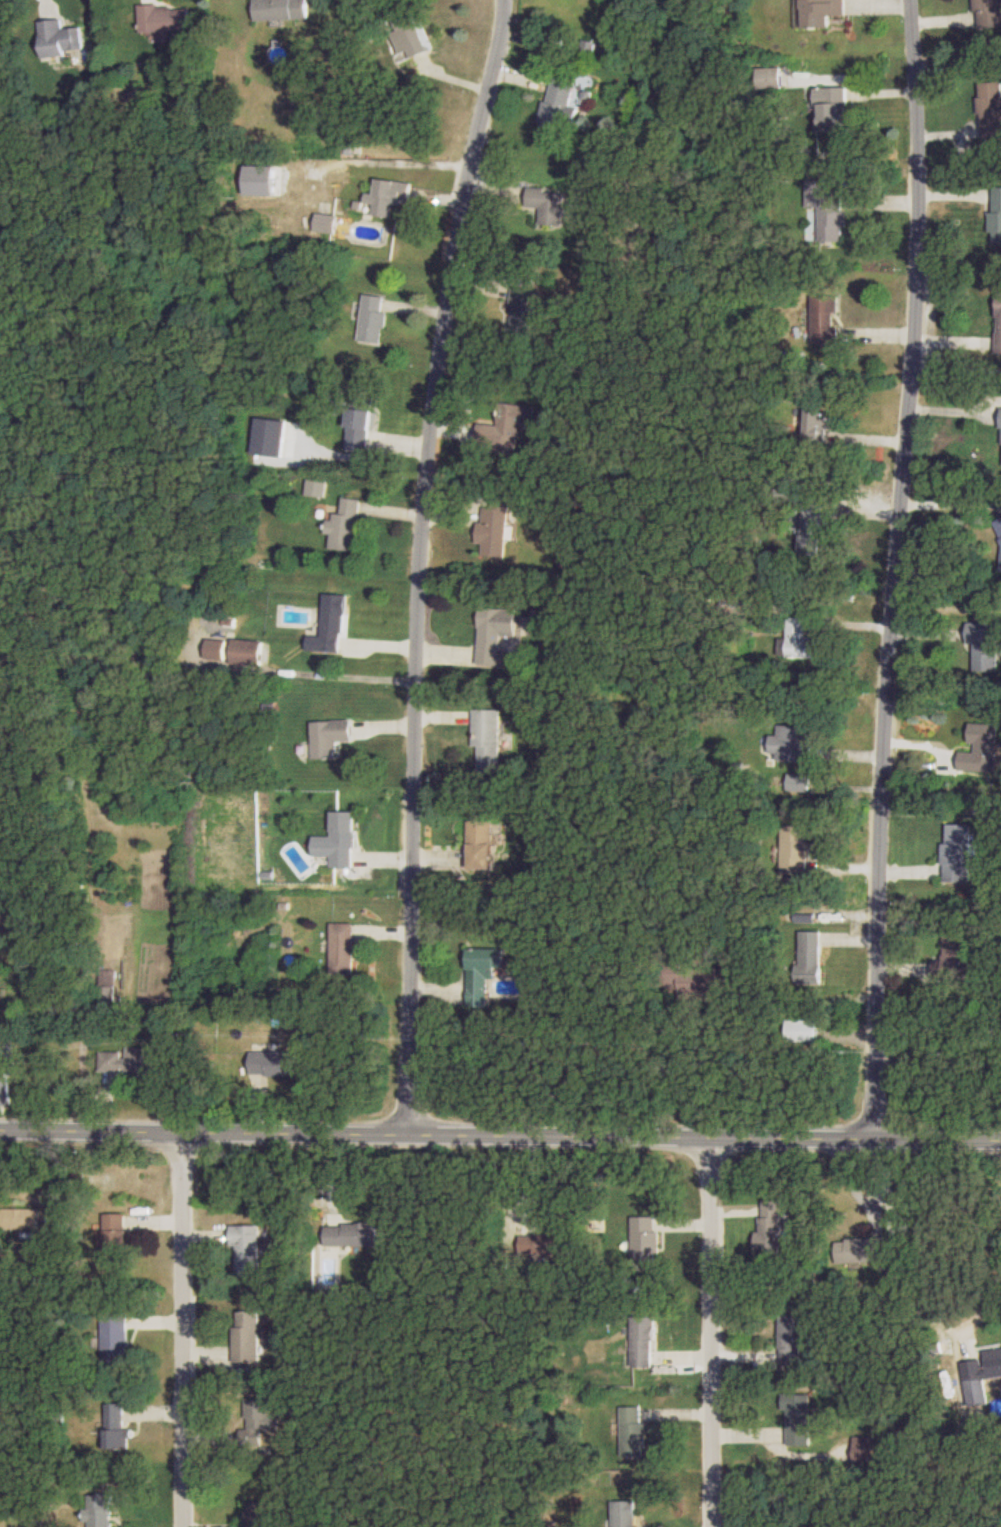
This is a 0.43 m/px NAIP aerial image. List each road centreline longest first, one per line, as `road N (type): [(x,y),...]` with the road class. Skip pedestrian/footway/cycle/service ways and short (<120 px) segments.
road 1 (residential): [(413,1132),(405,774),(420,436),(460,162),(498,0)]
road 2 (residential): [(872,1136),(882,603),(905,340),(907,0)]
road 3 (tertiary): [(0,1127),(1000,1138)]
road 4 (residential): [(180,1131),(181,1526)]
road 5 (residential): [(711,1137),(713,1526)]

